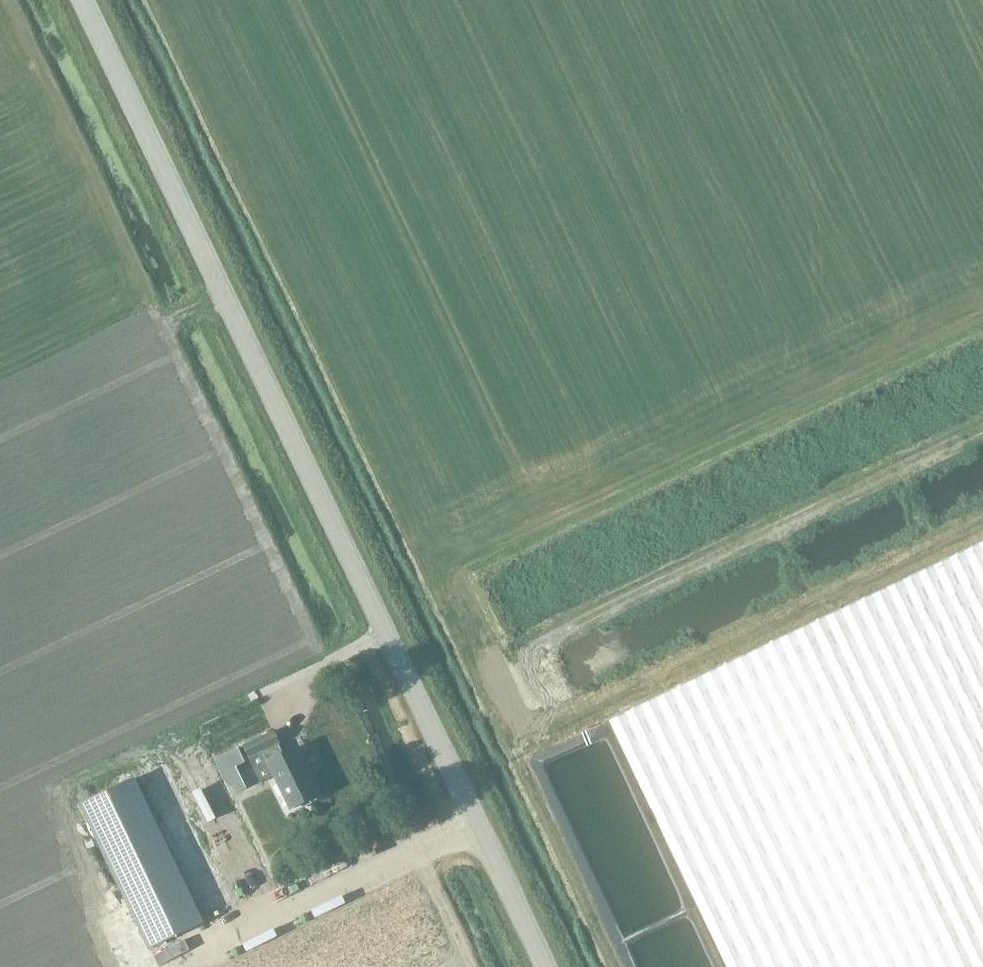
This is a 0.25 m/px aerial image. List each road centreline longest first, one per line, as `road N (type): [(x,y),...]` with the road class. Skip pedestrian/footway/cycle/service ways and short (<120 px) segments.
road 1 (unclassified): [(546,966),(83,0)]

